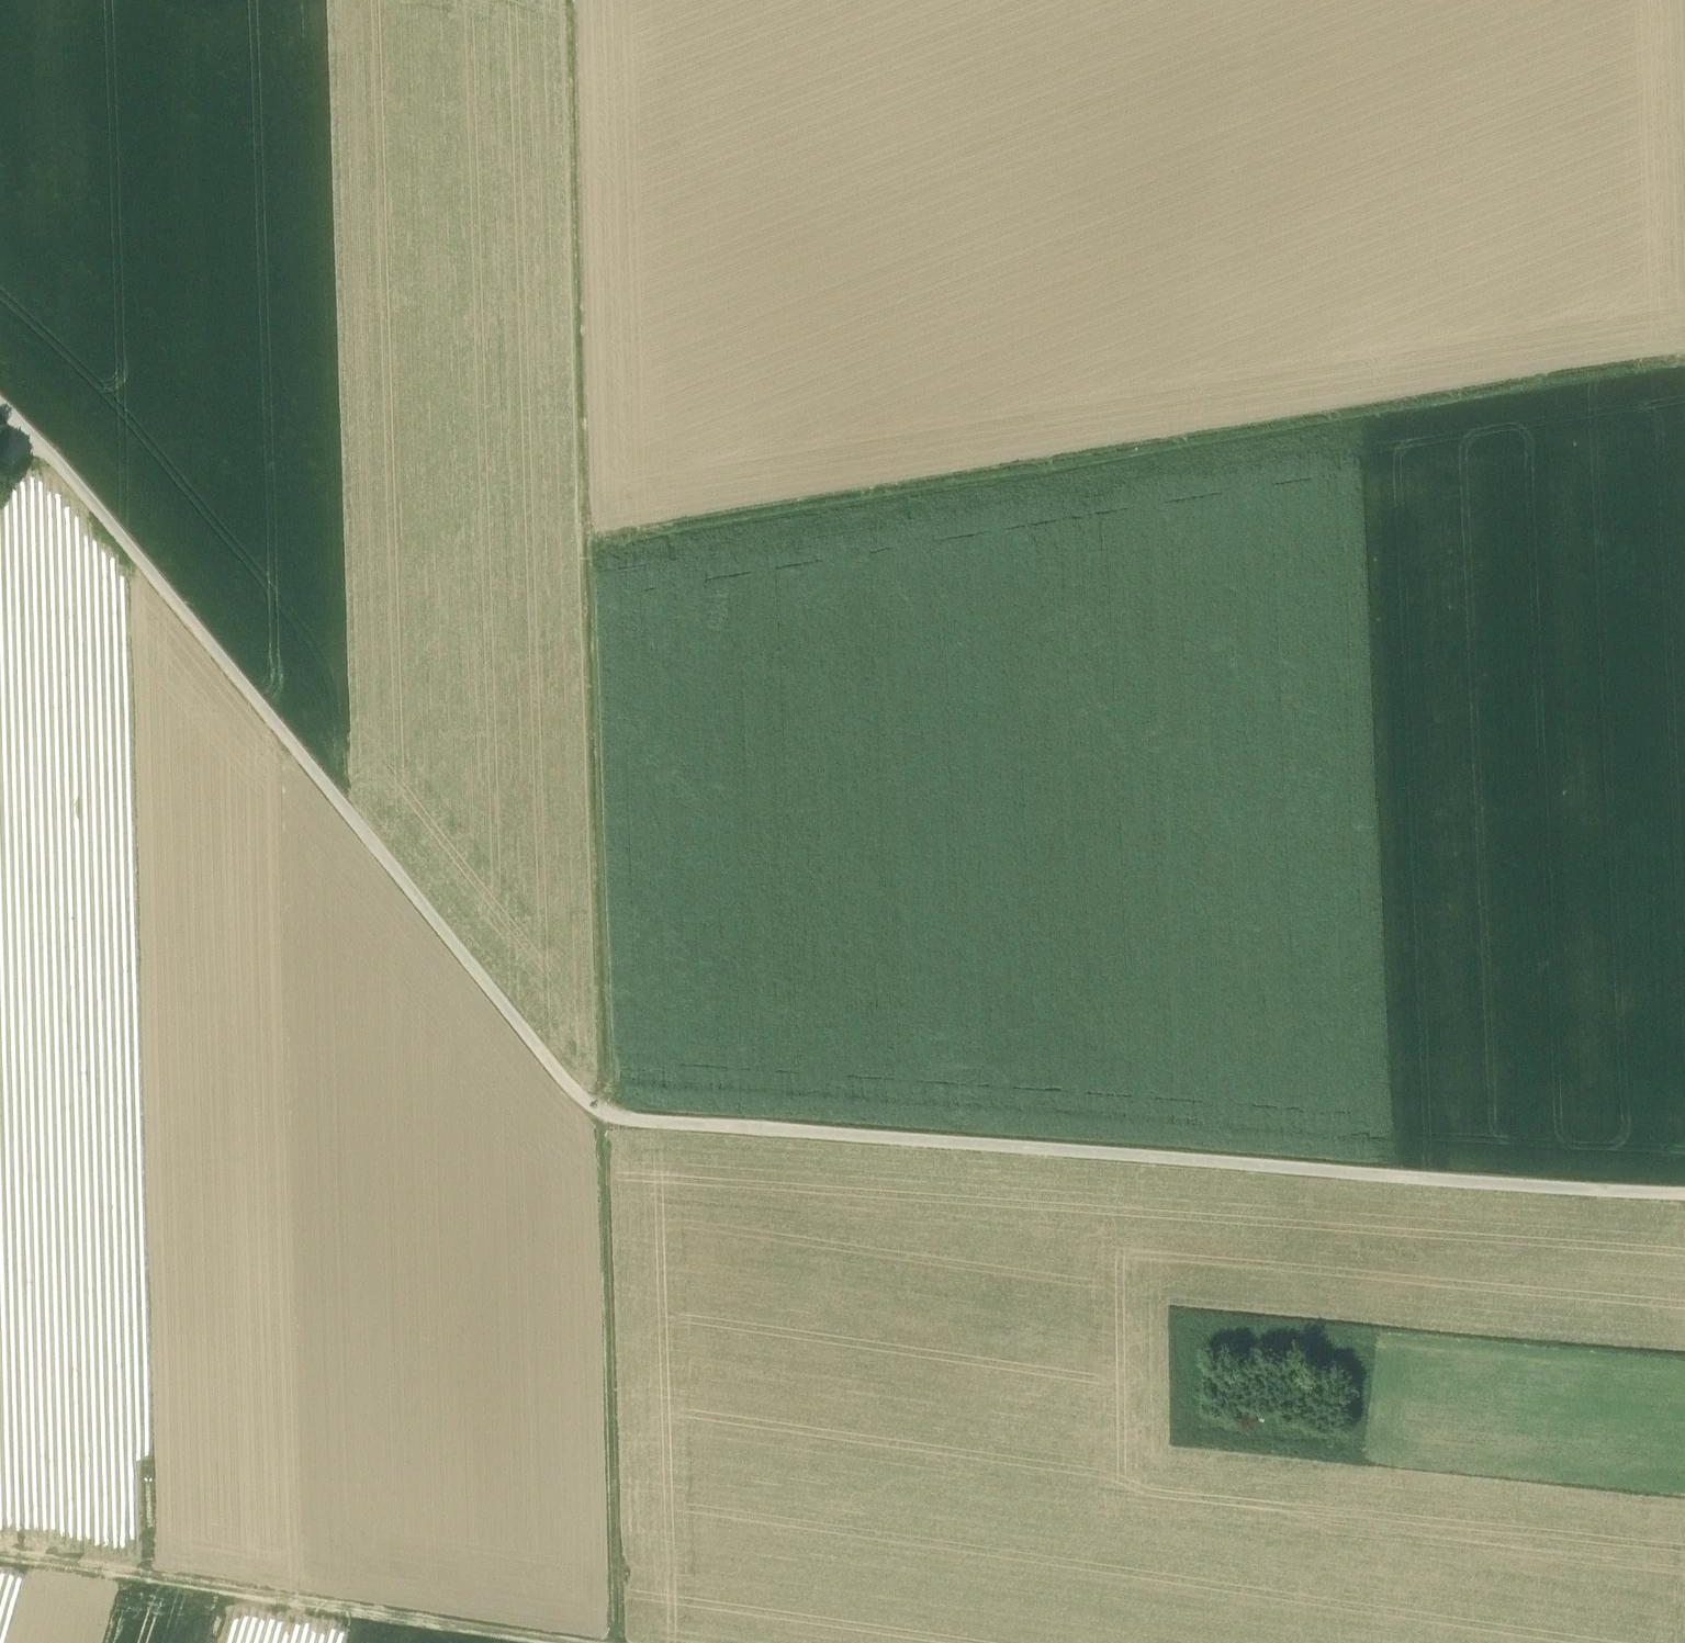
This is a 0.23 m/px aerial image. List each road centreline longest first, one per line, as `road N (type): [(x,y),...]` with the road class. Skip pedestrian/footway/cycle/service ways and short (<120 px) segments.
road 1 (track): [(1684,1196),(611,1117),(580,1100),(227,662),(0,407)]
road 2 (track): [(575,0),(627,1642)]
road 3 (track): [(596,554),(1152,468),(1684,358)]
road 4 (track): [(0,1564),(496,1642)]

